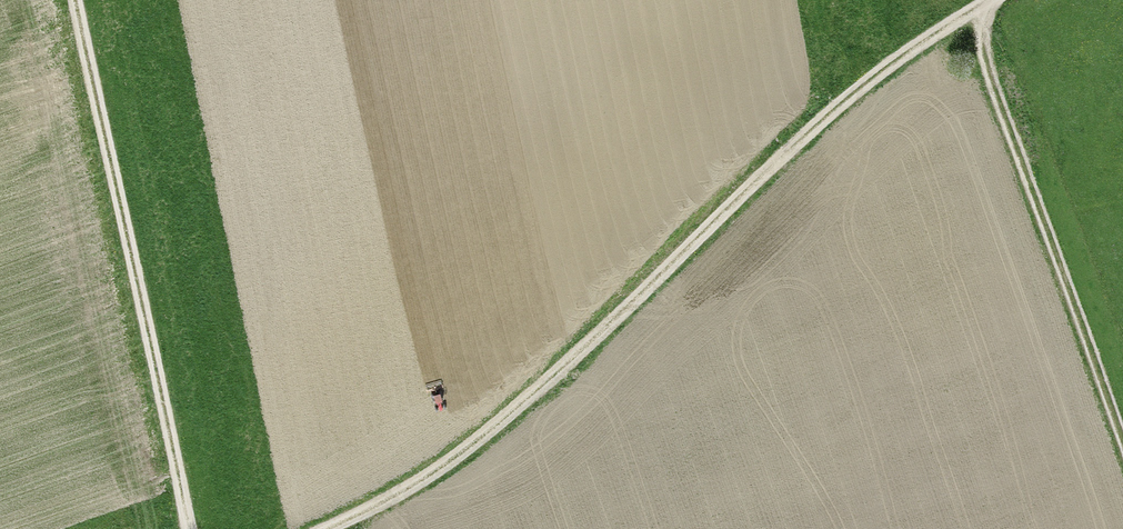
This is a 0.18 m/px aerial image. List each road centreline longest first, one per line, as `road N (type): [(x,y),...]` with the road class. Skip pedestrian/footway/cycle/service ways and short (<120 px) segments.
road 1 (track): [(325,528),(464,477),(667,284),(985,14)]
road 2 (track): [(82,0),(188,528)]
road 3 (track): [(1122,416),(985,14)]

